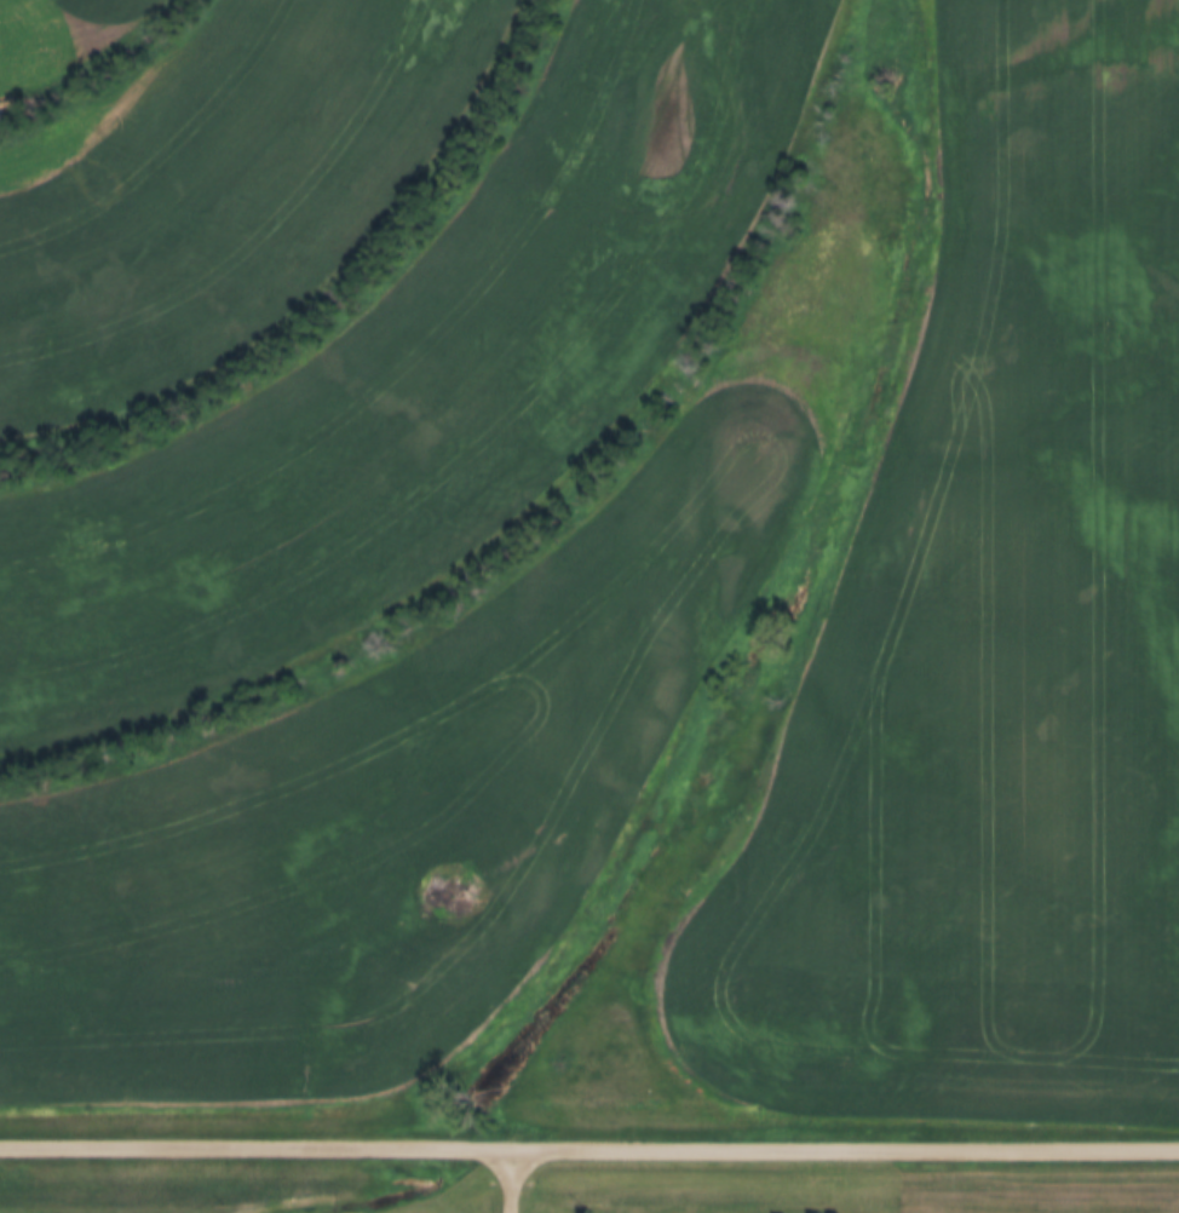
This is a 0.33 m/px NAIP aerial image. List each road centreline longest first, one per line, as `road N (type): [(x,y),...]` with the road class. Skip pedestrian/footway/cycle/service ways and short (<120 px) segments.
road 1 (residential): [(1178,1144),(0,1139)]

